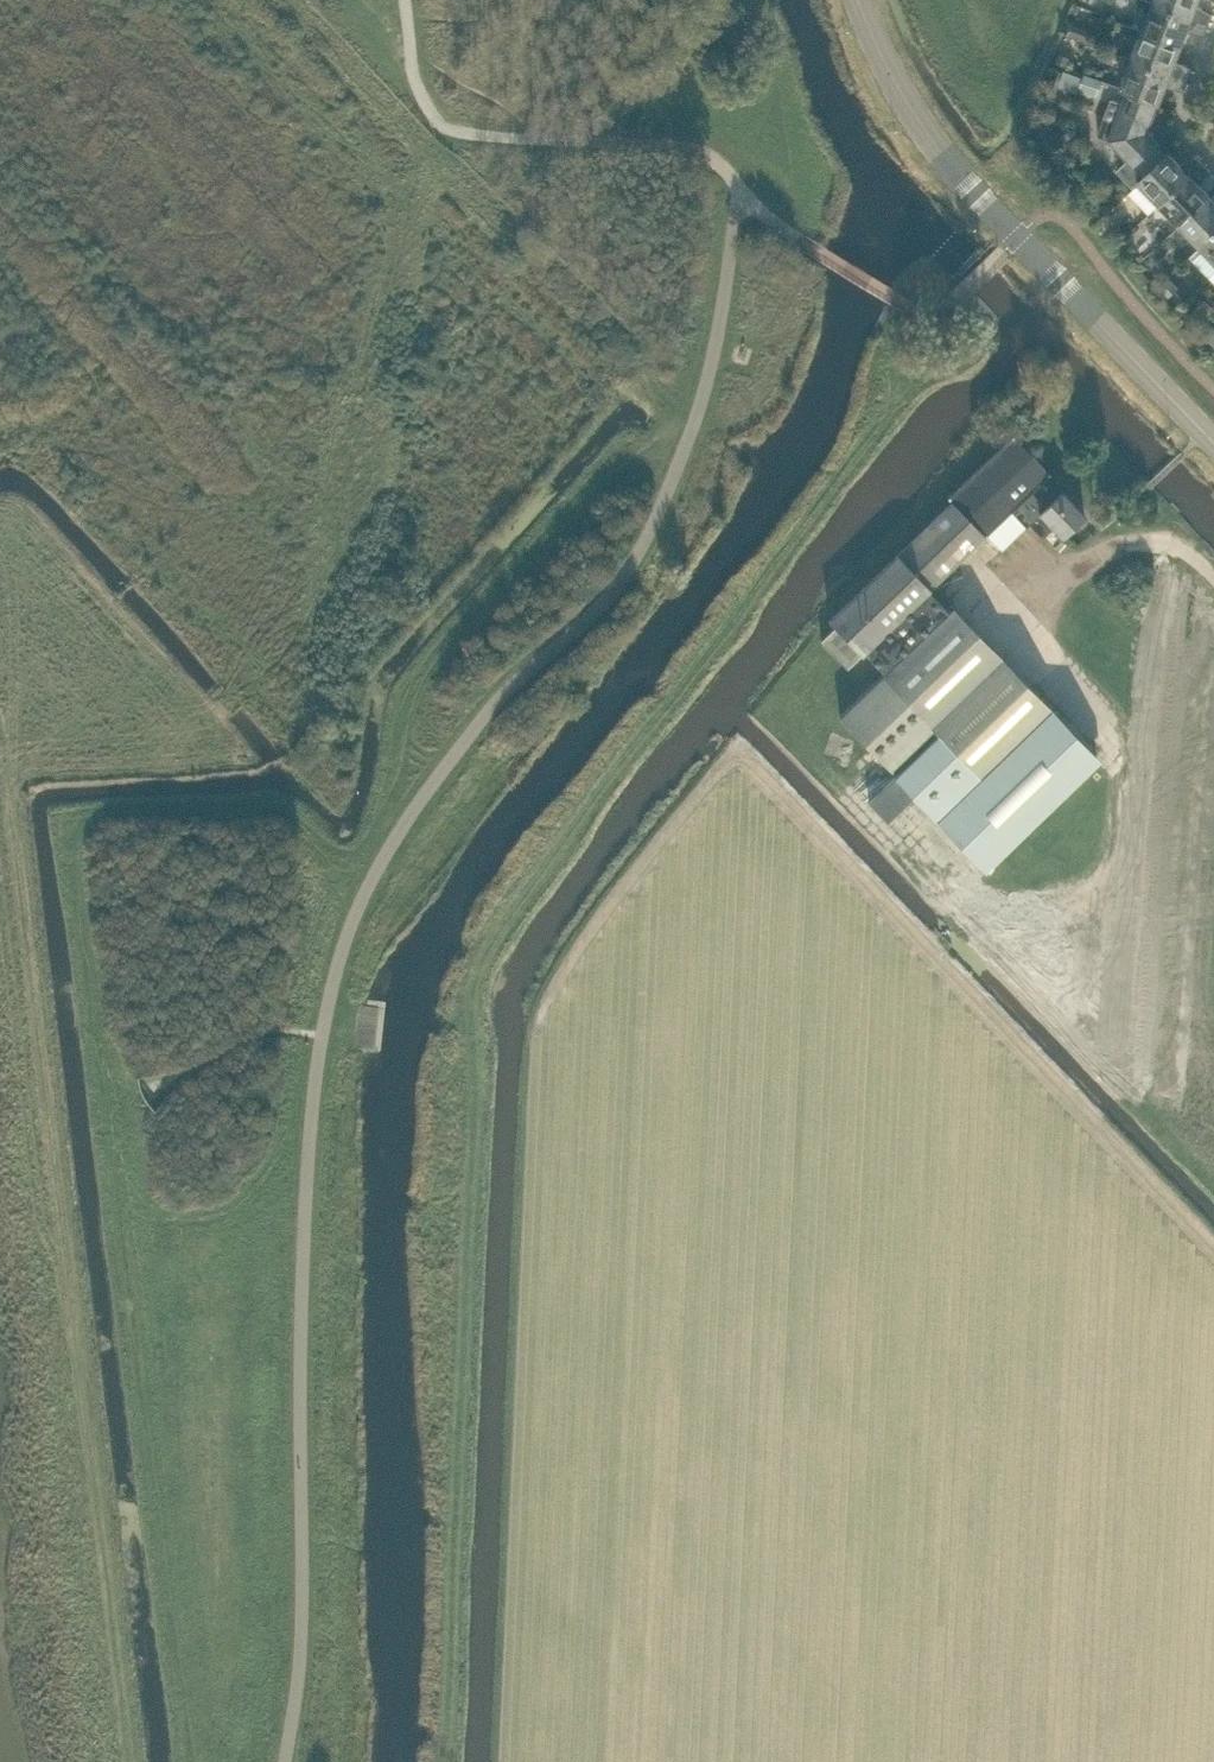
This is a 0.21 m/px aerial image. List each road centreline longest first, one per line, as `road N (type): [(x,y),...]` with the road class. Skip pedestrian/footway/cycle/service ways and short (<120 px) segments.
road 1 (track): [(1213,1247),(738,744),(541,1010)]
road 2 (tertiary): [(1213,442),(953,165),(903,94),(860,0)]

